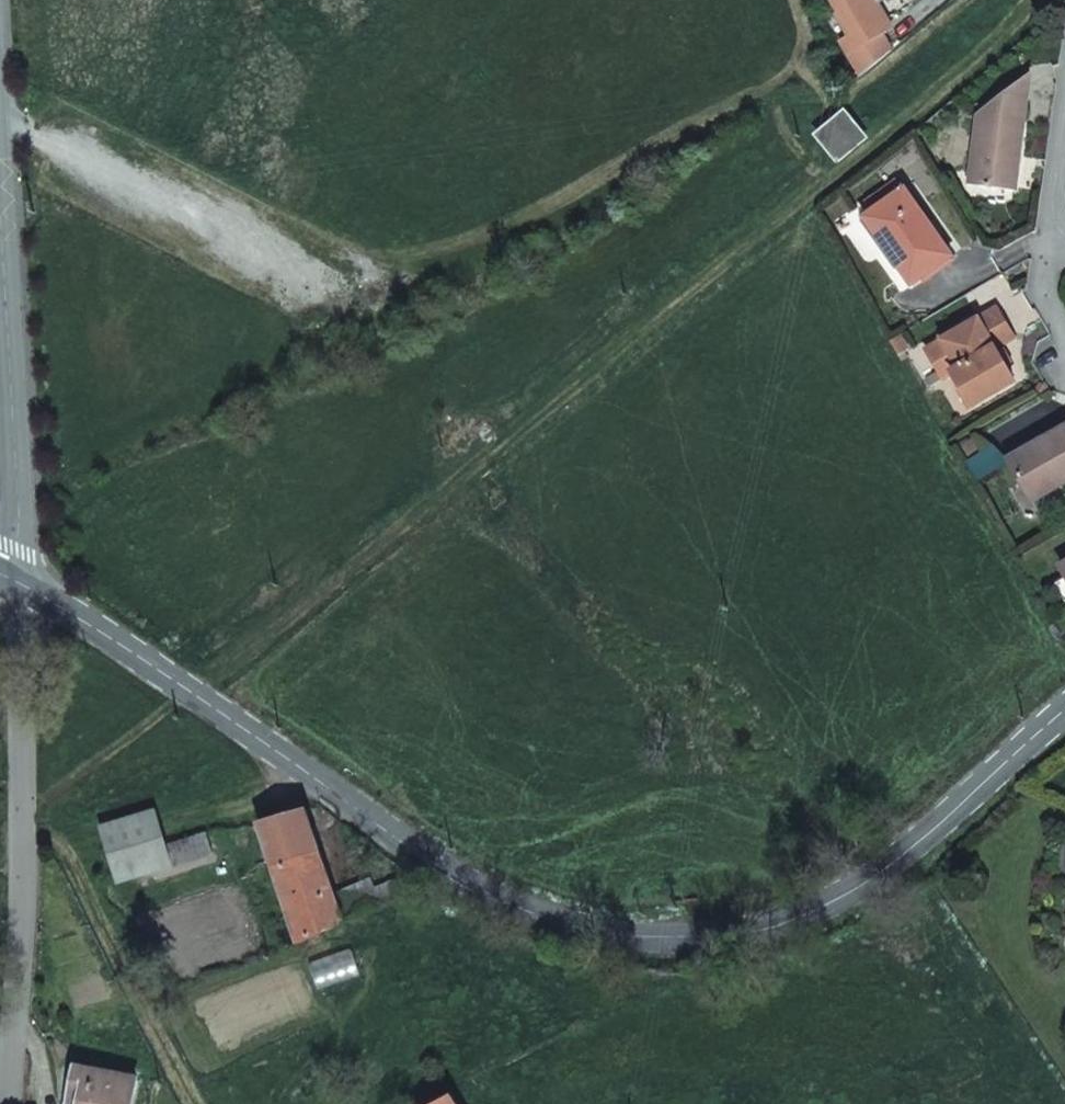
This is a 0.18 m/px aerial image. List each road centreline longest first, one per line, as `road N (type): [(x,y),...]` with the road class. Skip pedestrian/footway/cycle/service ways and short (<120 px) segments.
road 1 (tertiary): [(17,580),(251,730),(455,886),(568,938),(650,946),(816,907),(982,787),(1064,715)]
road 2 (unclassified): [(17,580),(29,848),(8,1103)]
road 3 (unclassified): [(0,194),(20,518),(17,580)]

